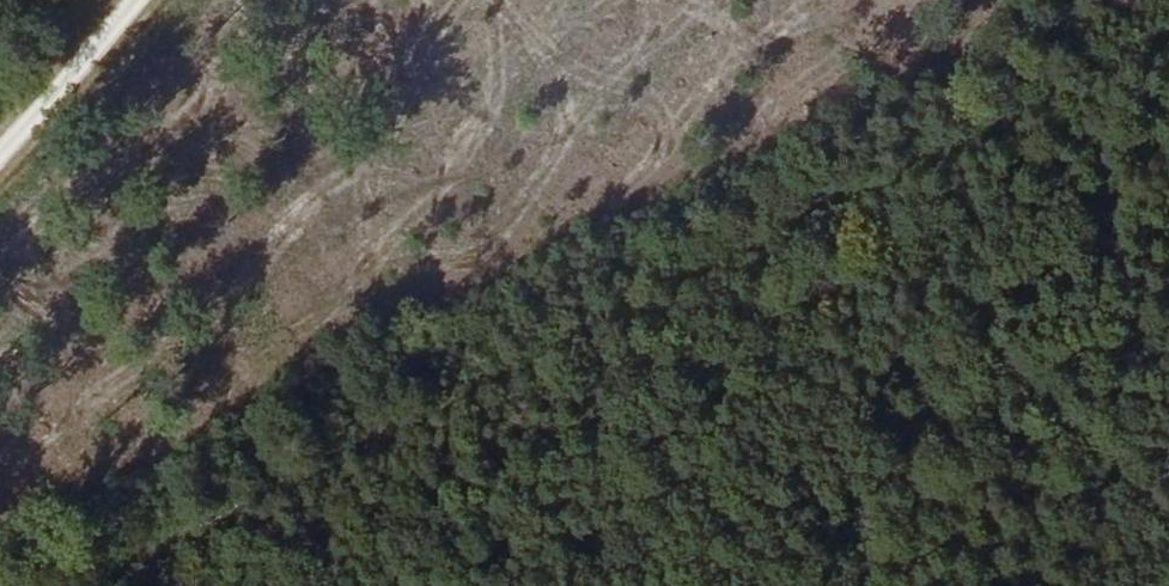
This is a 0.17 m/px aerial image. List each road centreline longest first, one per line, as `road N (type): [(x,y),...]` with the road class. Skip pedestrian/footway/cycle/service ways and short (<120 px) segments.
road 1 (track): [(1168,53),(34,585)]
road 2 (track): [(1168,515),(983,326),(1131,203),(1075,97)]
road 3 (track): [(141,0),(0,149)]

